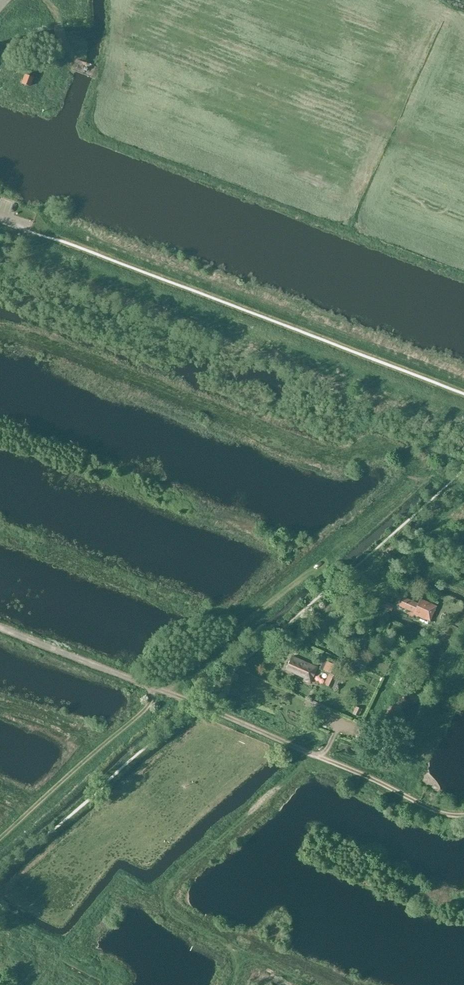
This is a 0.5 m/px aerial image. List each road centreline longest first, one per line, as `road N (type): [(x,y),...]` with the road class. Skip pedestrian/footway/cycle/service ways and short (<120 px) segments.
road 1 (track): [(0,627),(199,704),(440,813),(463,816)]
road 2 (track): [(153,687),(144,712),(0,838)]
road 3 (track): [(330,586),(308,577),(167,692)]

